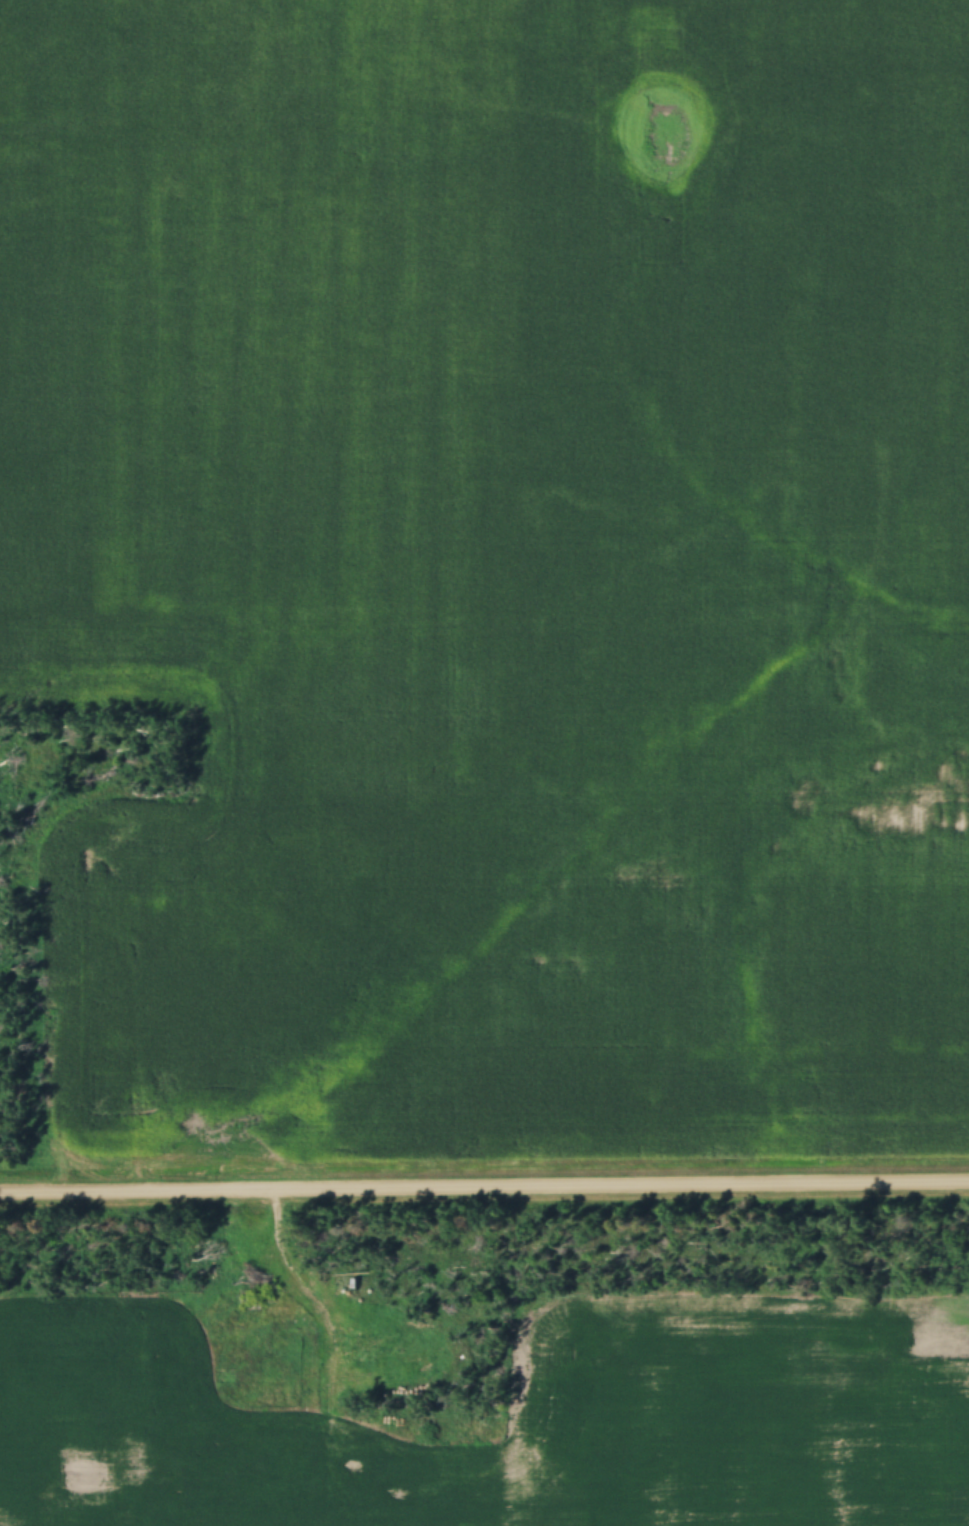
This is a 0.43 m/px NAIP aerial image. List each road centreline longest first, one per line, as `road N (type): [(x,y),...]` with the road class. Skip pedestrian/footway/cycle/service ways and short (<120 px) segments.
road 1 (residential): [(0,1188),(968,1181)]

